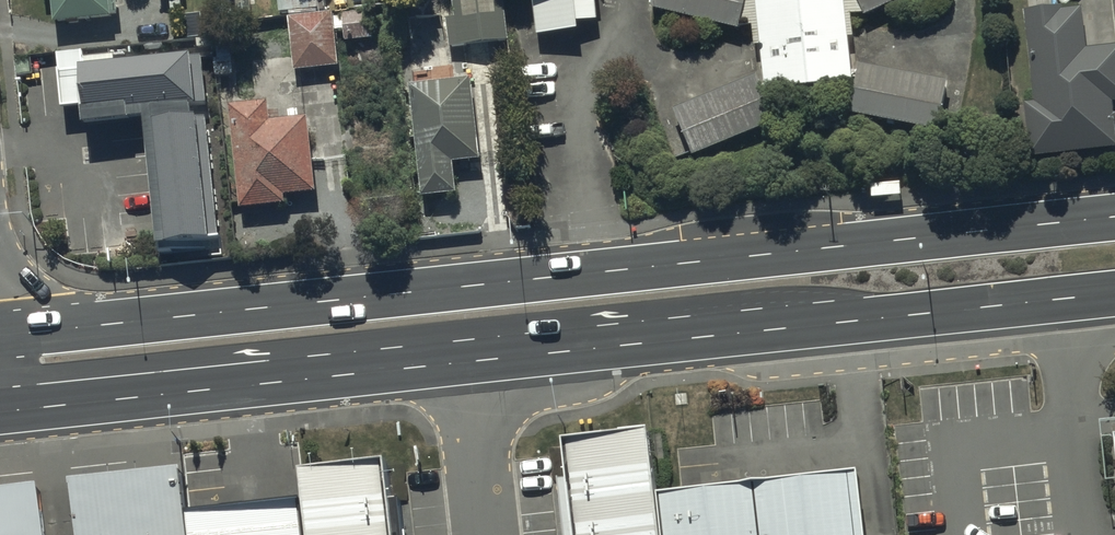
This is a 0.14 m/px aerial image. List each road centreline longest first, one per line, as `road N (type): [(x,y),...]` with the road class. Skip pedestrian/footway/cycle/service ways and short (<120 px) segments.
road 1 (primary): [(1114,293),(0,412)]
road 2 (primary): [(0,336),(1114,217)]

